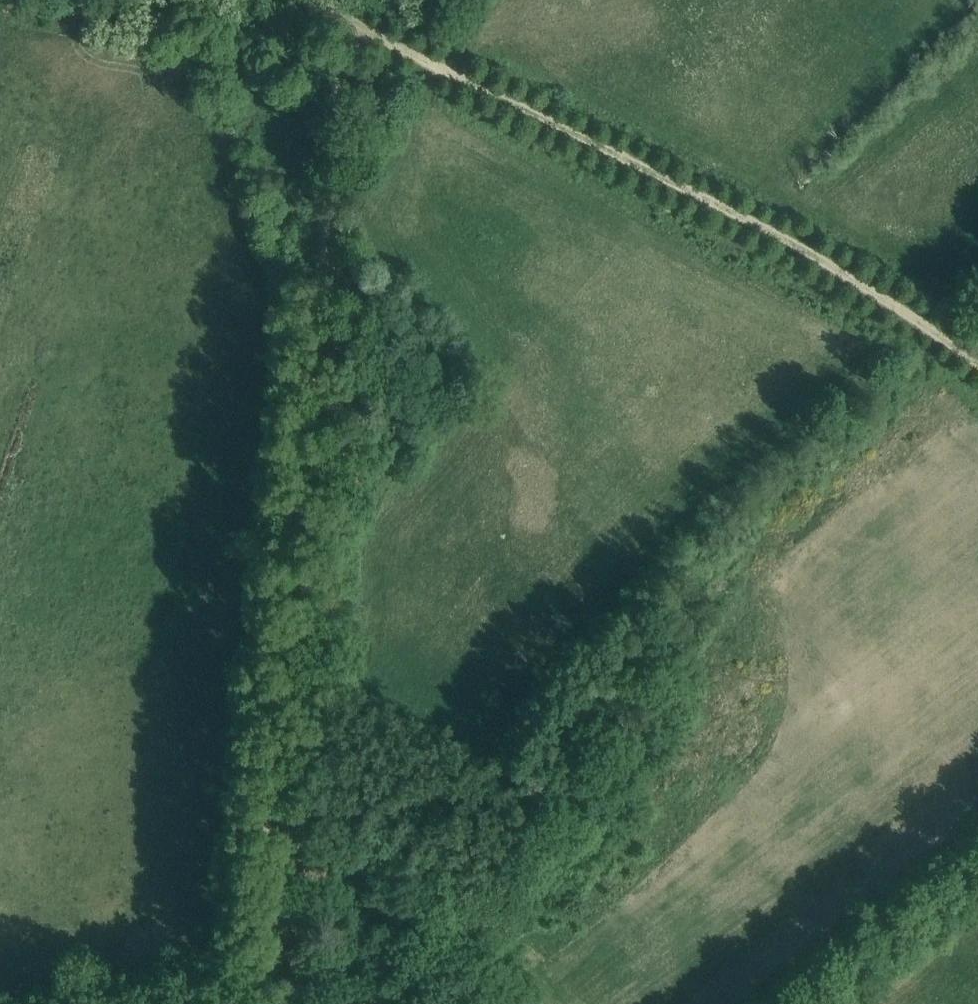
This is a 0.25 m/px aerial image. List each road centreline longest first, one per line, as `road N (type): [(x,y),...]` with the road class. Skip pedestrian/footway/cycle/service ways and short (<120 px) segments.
road 1 (track): [(977,363),(804,256),(335,16)]
road 2 (track): [(804,1003),(977,866)]

